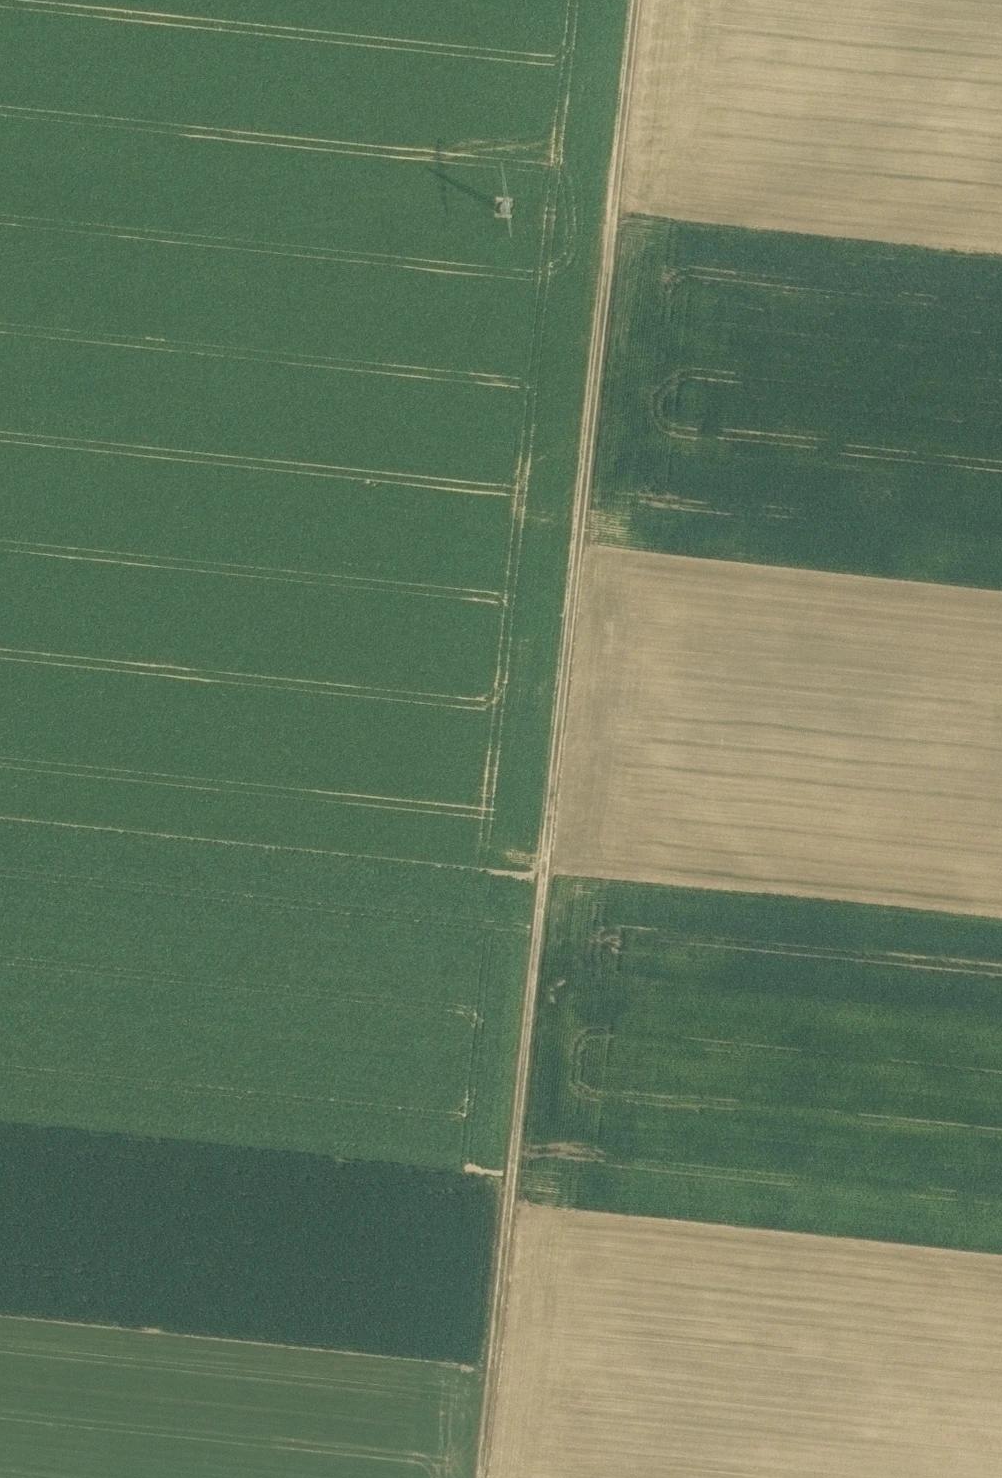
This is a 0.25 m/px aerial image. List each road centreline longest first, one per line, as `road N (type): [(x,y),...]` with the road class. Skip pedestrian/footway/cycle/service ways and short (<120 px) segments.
road 1 (track): [(653,0),(496,1477)]

